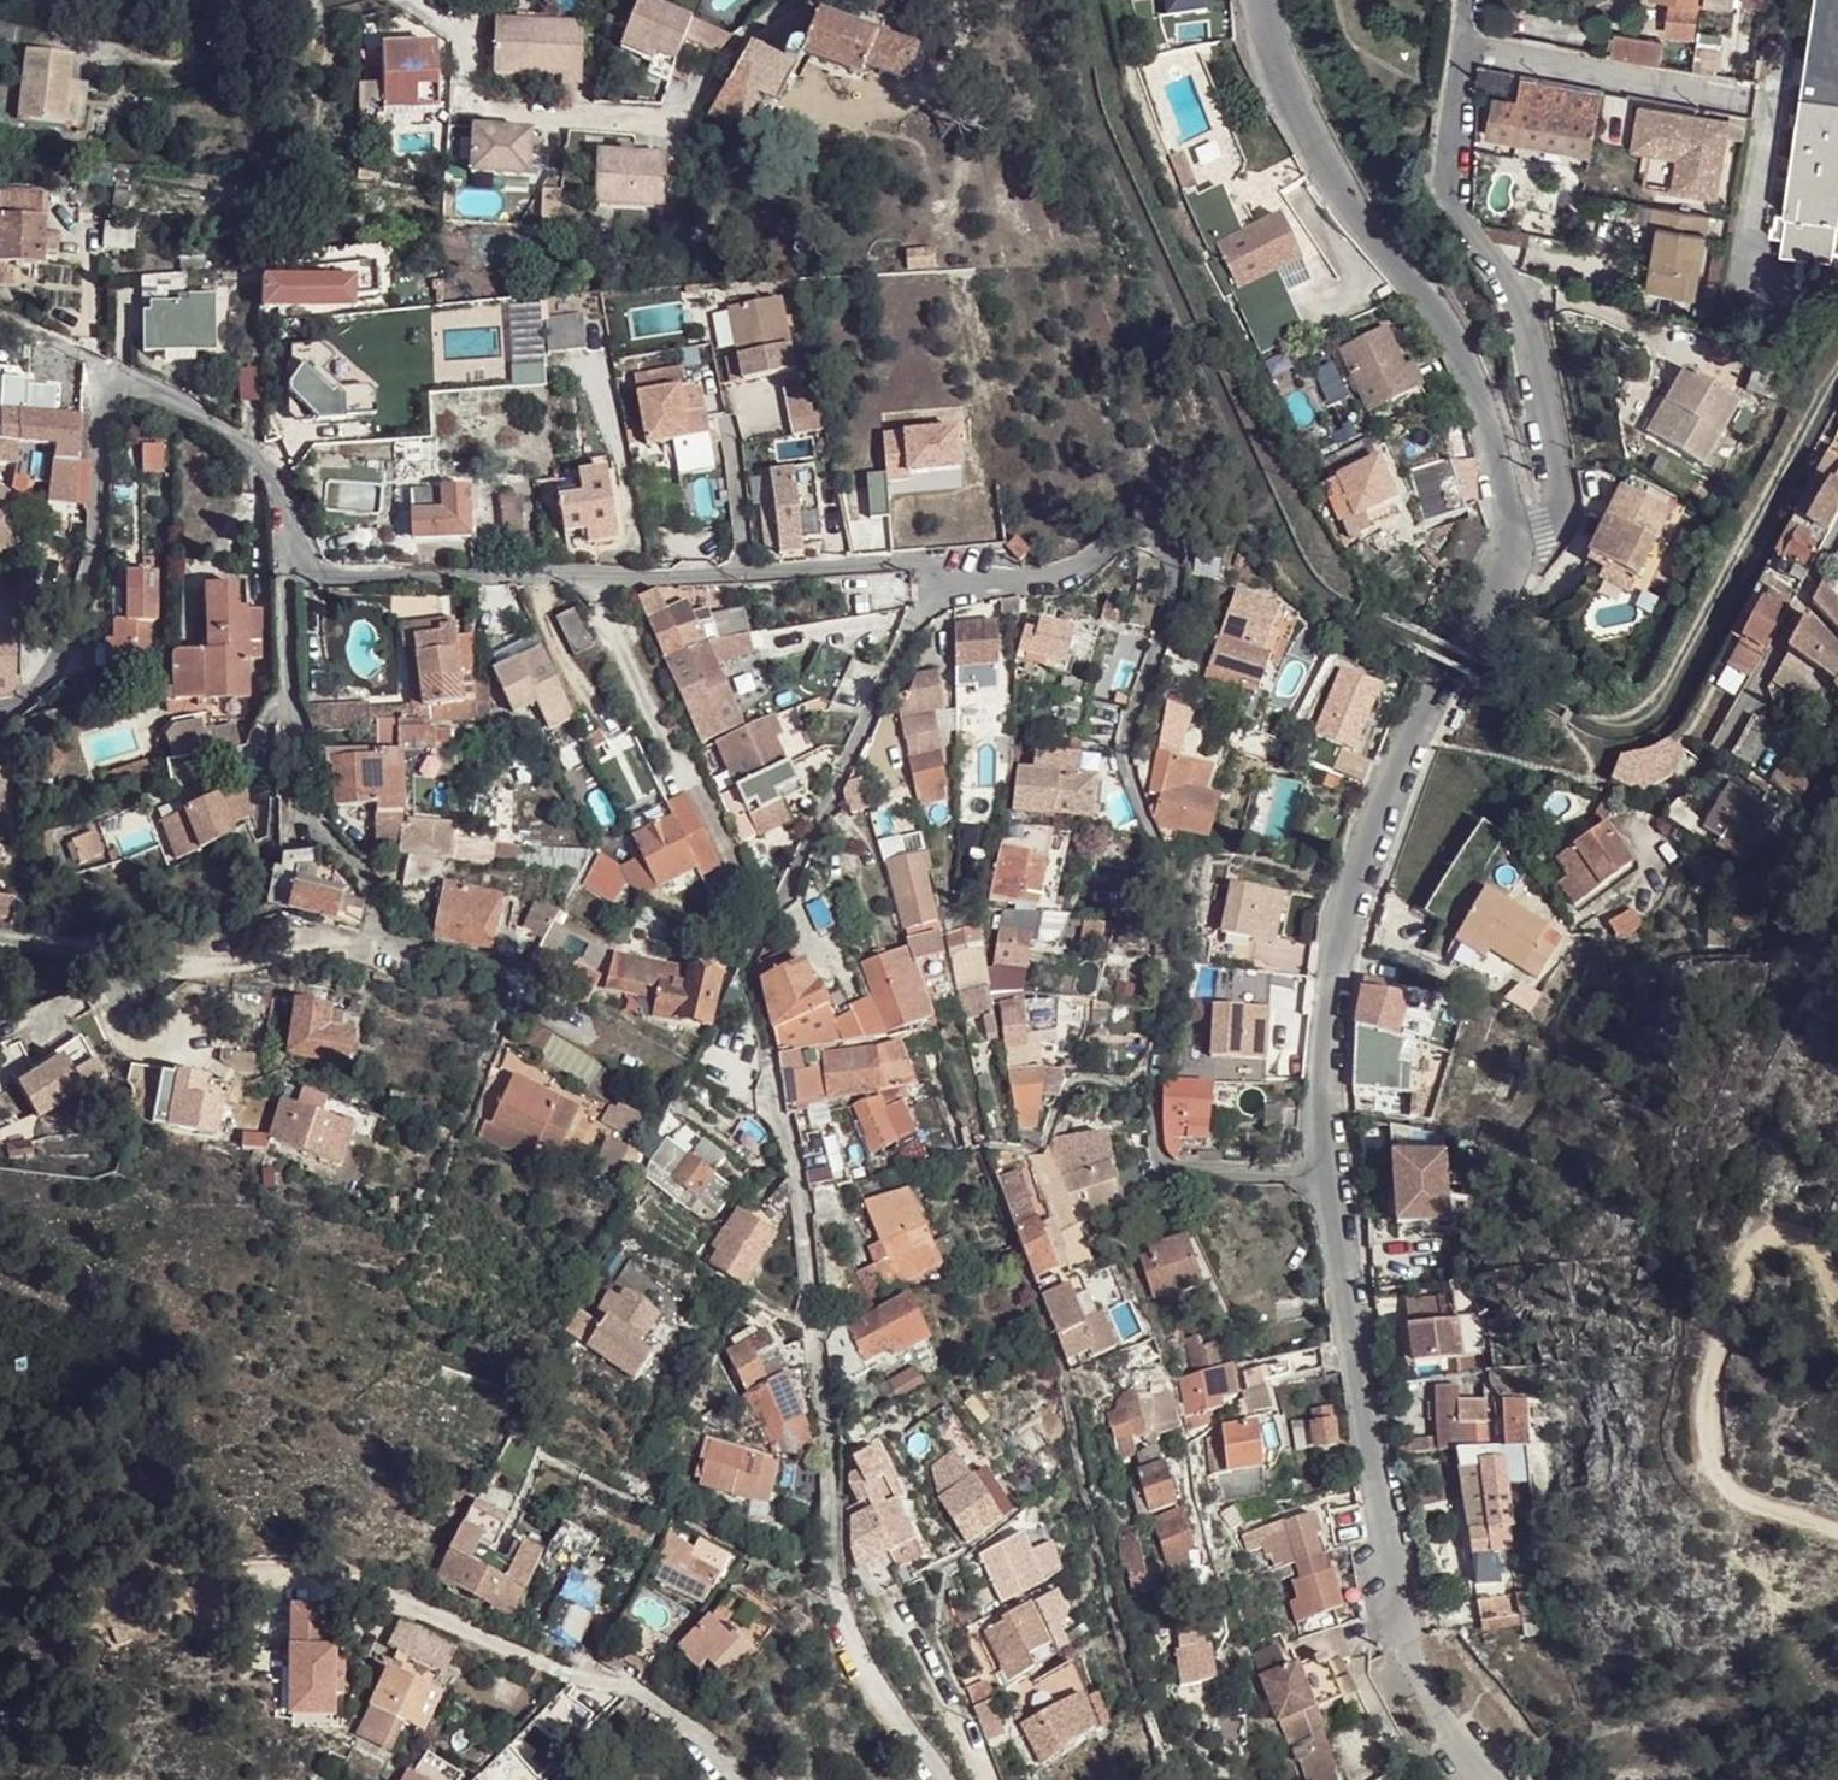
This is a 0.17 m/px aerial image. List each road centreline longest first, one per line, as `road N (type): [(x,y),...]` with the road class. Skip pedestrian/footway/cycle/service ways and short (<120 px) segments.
road 1 (residential): [(973,592),(1078,575),(1121,544),(1141,540),(1159,544),(1172,564),(1172,608),(1126,747),(1126,769),(1165,874),(1156,1150),(1168,1170),(1332,1174)]
road 2 (residential): [(287,572),(696,579),(958,562),(973,592)]
road 3 (residential): [(1332,1174),(1320,1092),(1349,893),(1505,550)]
road 4 (residential): [(0,712),(48,682),(85,619),(100,555),(103,418),(127,394),(157,391),(258,456),(278,487),(287,572)]
road 5 (residential): [(1505,550),(1498,452),(1445,318),(1353,220),(1271,75),(1255,0)]
road 6 (residential): [(1468,0),(1450,184),(1464,225),(1518,290),(1560,480),(1558,515),(1535,541),(1505,550)]
road 7 (residential): [(824,1603),(828,1433),(773,1049)]
road 8 (residential): [(520,972),(381,938),(365,872),(304,814),(290,711),(287,572)]
road 9 (track): [(1837,1300),(1824,1253),(1803,1233),(1769,1235),(1742,1279),(1710,1386),(1701,1449),(1726,1498),(1837,1537)]
road 10 (residential): [(1414,1668),(1332,1174)]
road 11 (residential): [(751,962),(912,626),(936,602),(973,592)]
road 12 (residential): [(1657,805),(1706,765),(1741,720),(1837,541)]
road 13 (unclassified): [(824,1603),(957,1779)]
road 14 (track): [(968,0),(968,83),(956,101),(845,115)]
road 15 (track): [(688,124),(751,39),(817,0)]

